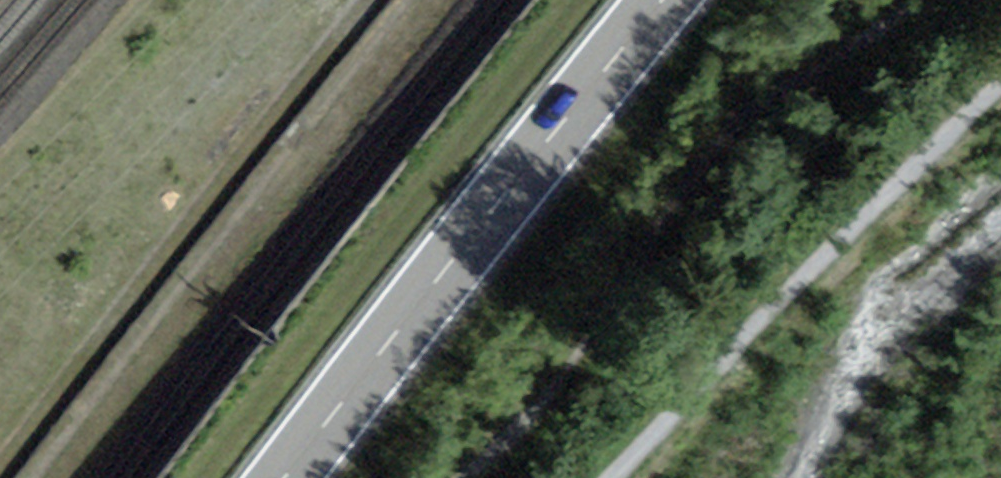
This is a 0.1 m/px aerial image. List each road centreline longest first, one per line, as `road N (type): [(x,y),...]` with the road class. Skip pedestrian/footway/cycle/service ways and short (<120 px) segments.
road 1 (secondary): [(660,0),(284,477)]

